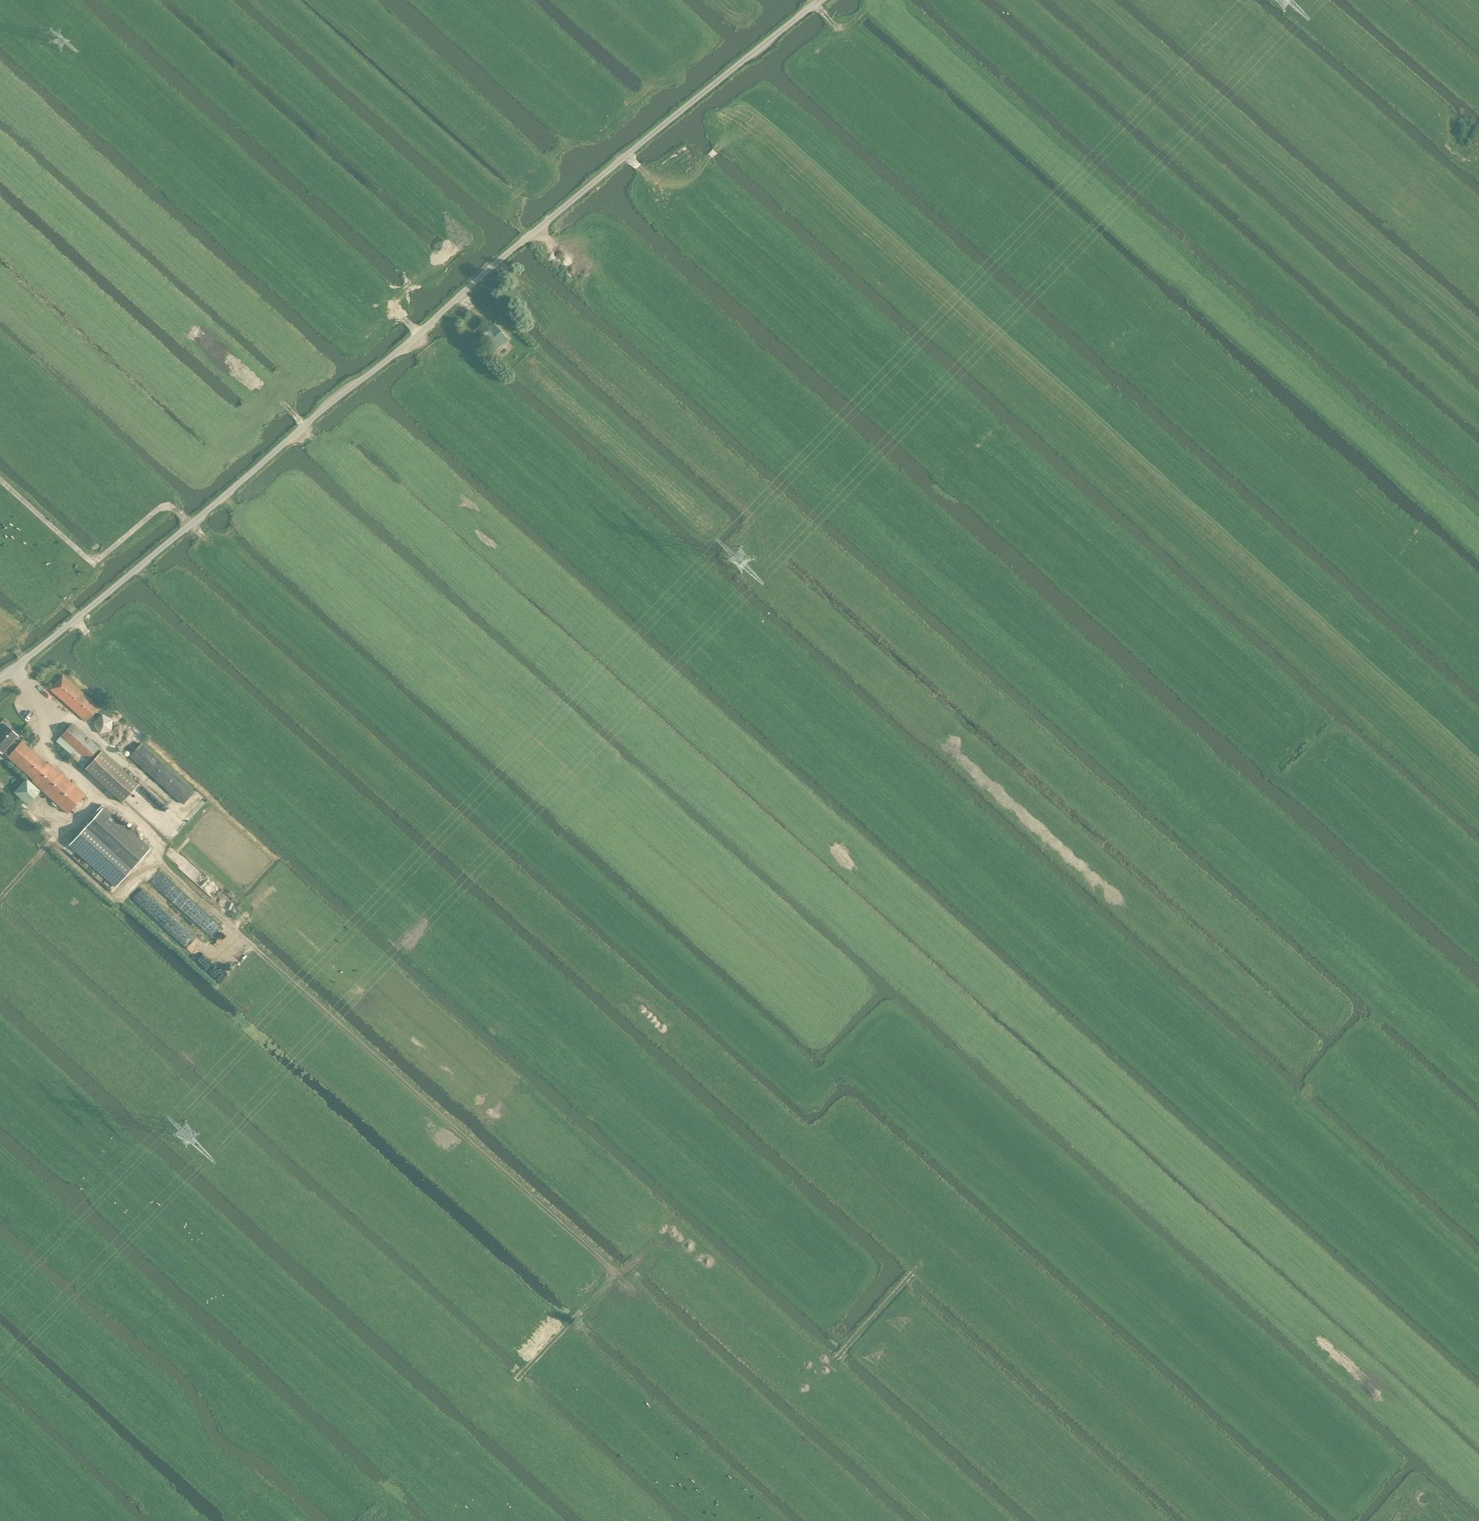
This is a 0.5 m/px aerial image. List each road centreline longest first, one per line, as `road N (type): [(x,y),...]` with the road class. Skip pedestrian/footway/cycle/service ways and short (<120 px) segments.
road 1 (unclassified): [(0,679),(821,0)]
road 2 (track): [(188,524),(173,506),(161,507),(91,562),(0,480)]

